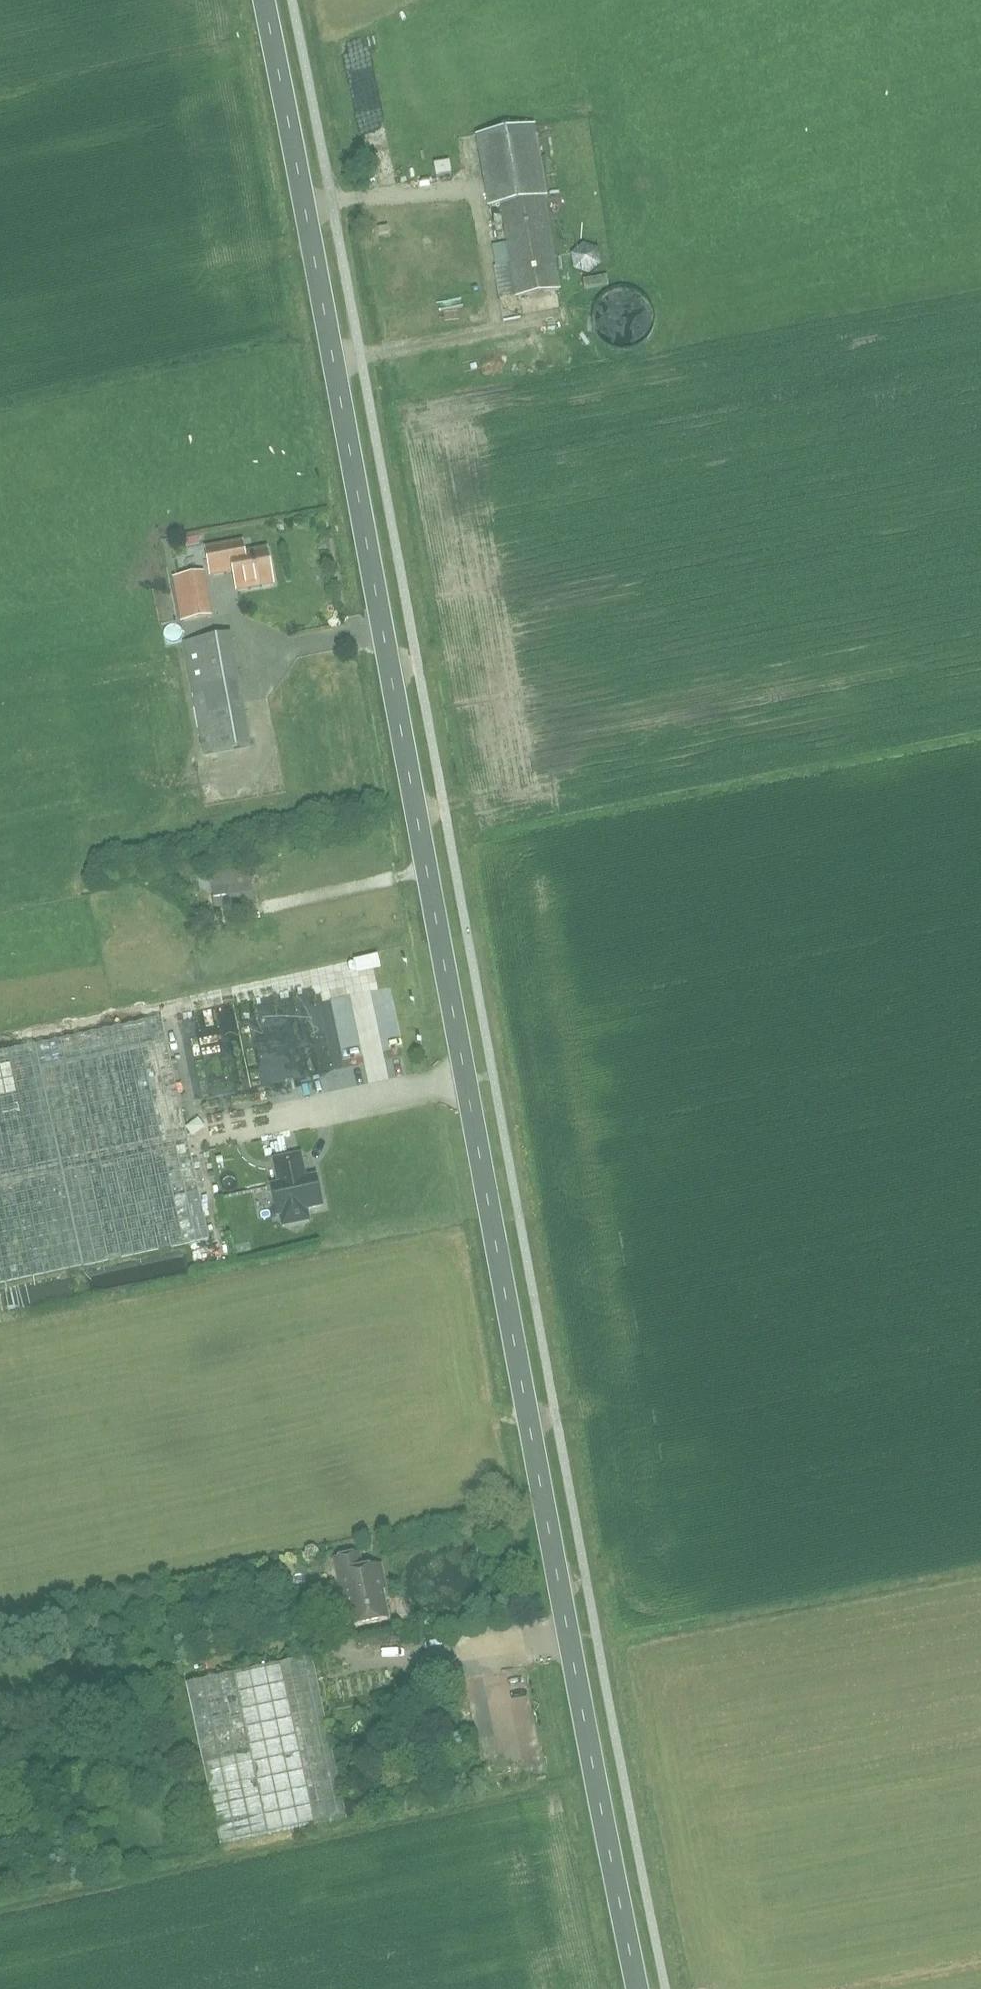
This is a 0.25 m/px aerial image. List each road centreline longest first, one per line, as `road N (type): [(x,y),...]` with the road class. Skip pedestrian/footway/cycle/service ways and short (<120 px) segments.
road 1 (tertiary): [(637,1988),(263,0)]

